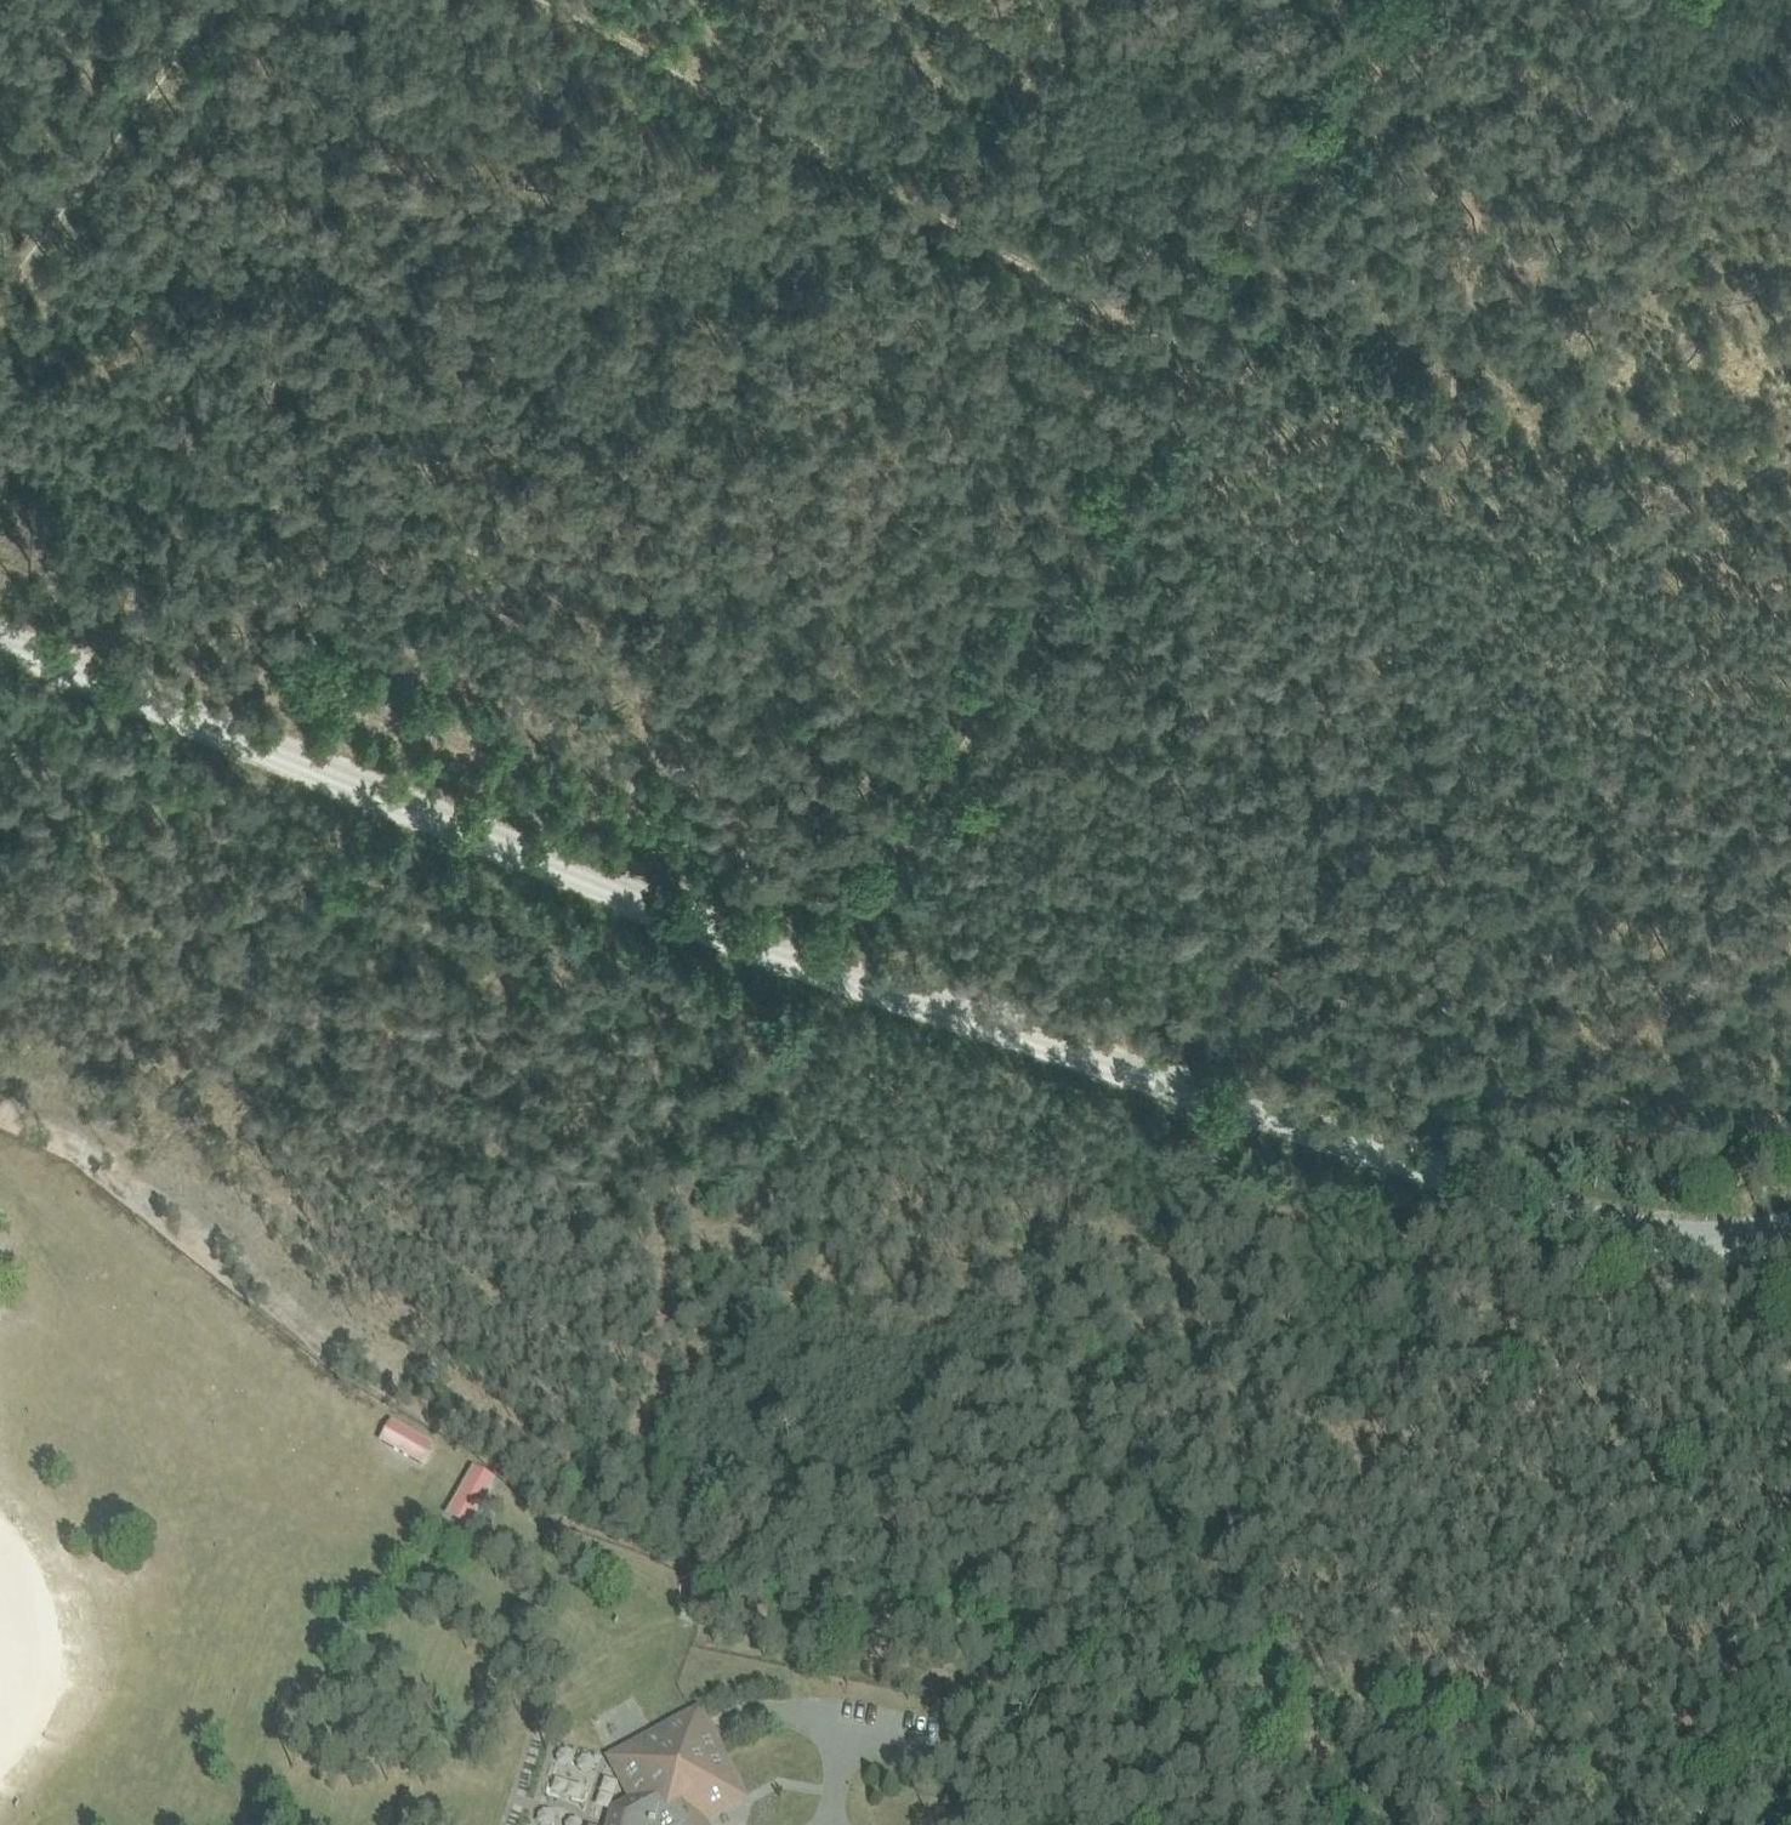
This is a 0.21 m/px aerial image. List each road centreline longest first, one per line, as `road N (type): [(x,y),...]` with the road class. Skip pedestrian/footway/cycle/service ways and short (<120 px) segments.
road 1 (track): [(1104,316),(529,0)]
road 2 (track): [(229,0),(0,309)]
road 3 (track): [(1456,461),(1104,316)]

